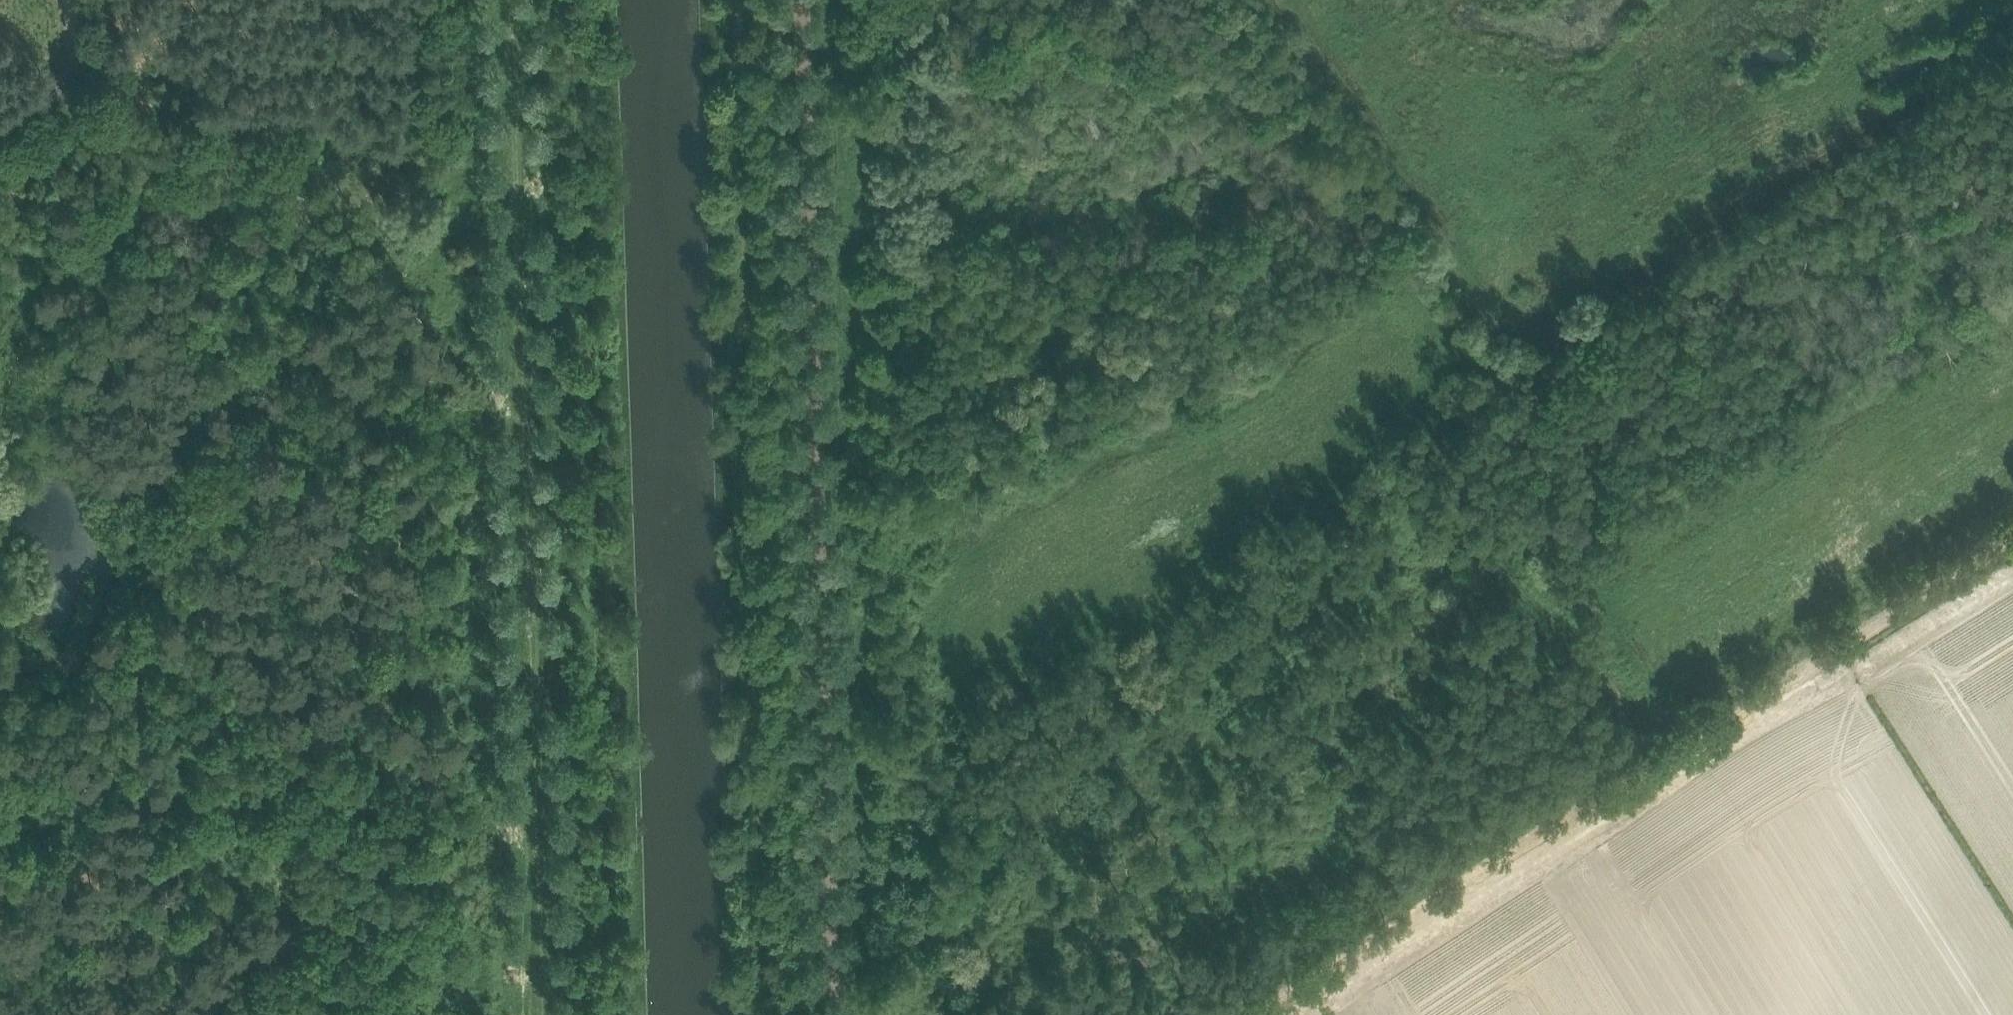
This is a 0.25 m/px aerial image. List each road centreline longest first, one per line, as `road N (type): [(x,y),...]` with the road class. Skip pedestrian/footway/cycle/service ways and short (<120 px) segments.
road 1 (track): [(1238,1014),(2012,542)]

